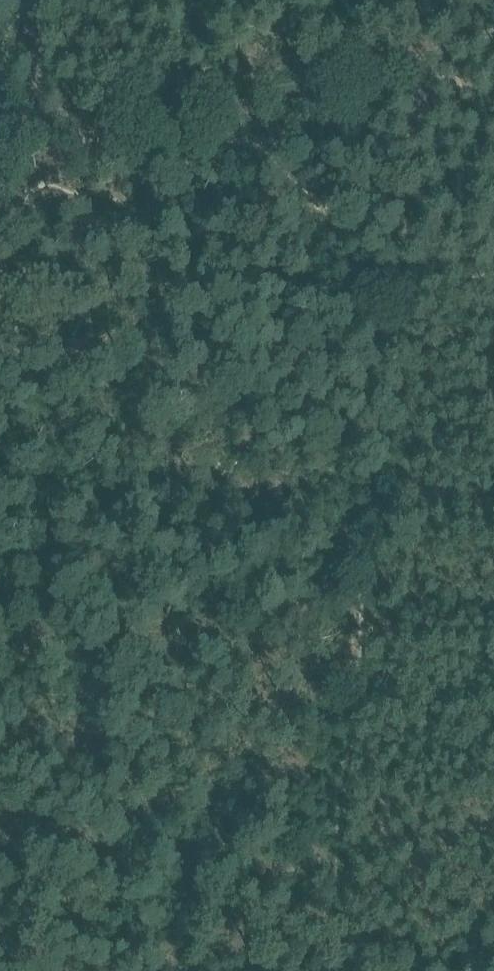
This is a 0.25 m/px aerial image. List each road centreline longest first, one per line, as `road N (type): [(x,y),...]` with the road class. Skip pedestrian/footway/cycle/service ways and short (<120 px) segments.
road 1 (track): [(65,0),(44,149)]

